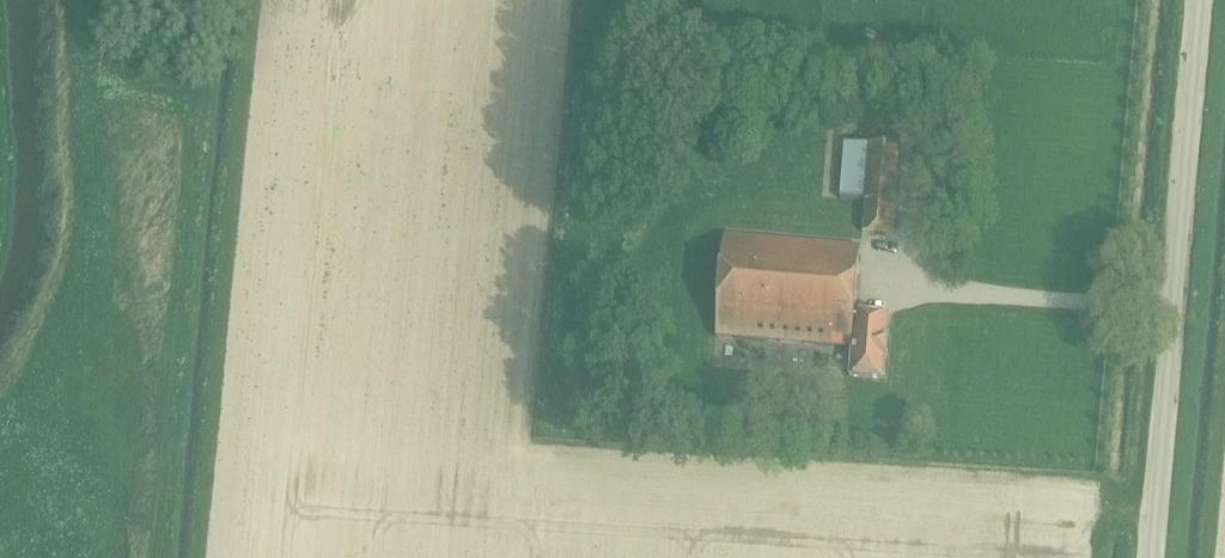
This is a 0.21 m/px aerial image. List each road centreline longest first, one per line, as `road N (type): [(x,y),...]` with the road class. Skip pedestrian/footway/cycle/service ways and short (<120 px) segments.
road 1 (unclassified): [(1154,557),(1203,0)]

